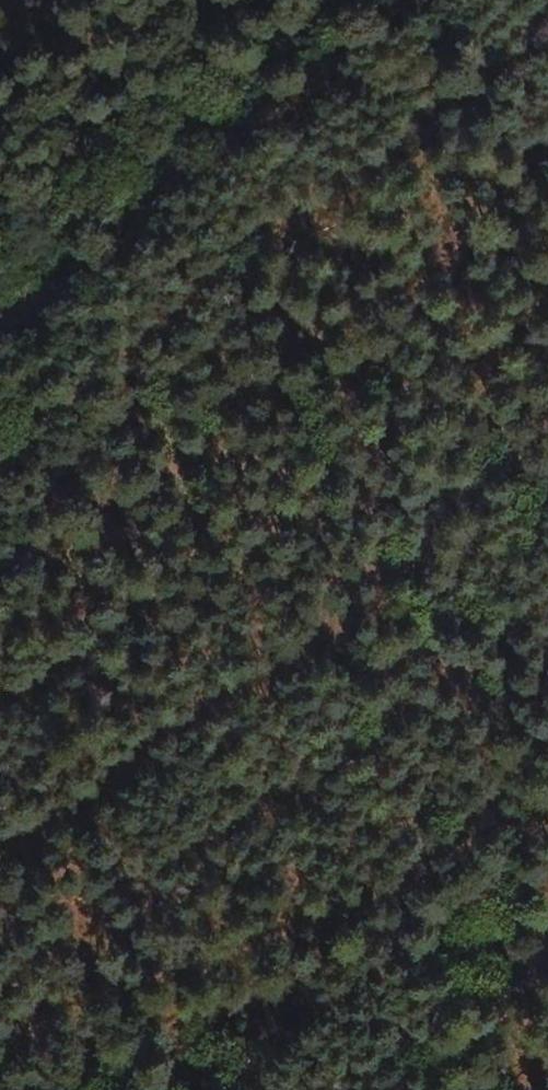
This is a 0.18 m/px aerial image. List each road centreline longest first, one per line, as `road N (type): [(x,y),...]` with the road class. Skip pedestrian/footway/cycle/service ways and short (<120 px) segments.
road 1 (track): [(0,303),(383,0)]

